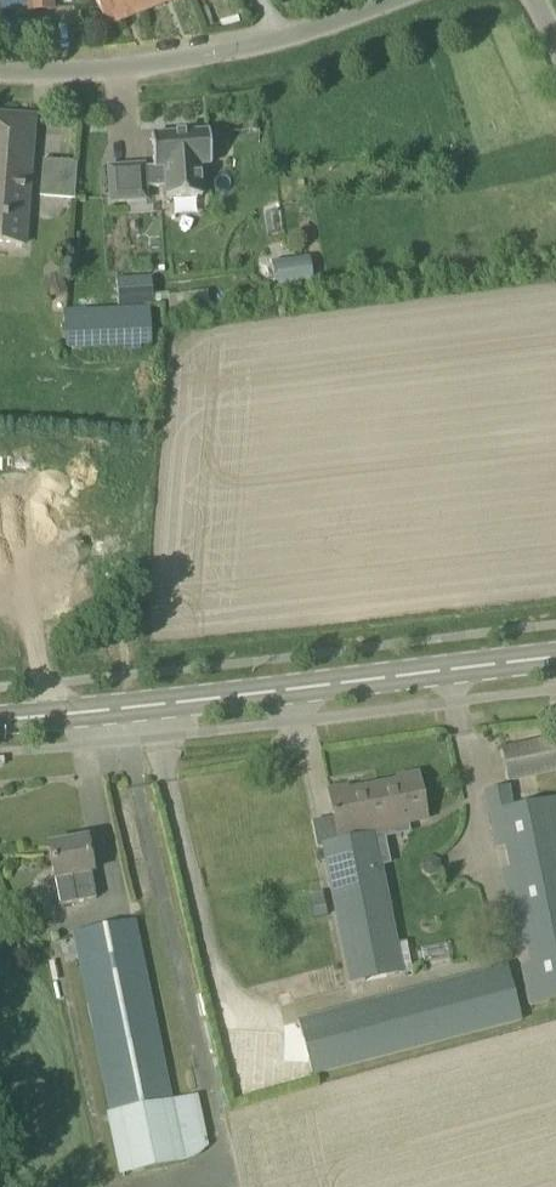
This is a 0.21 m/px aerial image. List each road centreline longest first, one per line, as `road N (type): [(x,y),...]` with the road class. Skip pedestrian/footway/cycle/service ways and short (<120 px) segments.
road 1 (secondary): [(0,719),(555,659)]
road 2 (unclassified): [(0,70),(149,65),(246,47),(394,0)]

